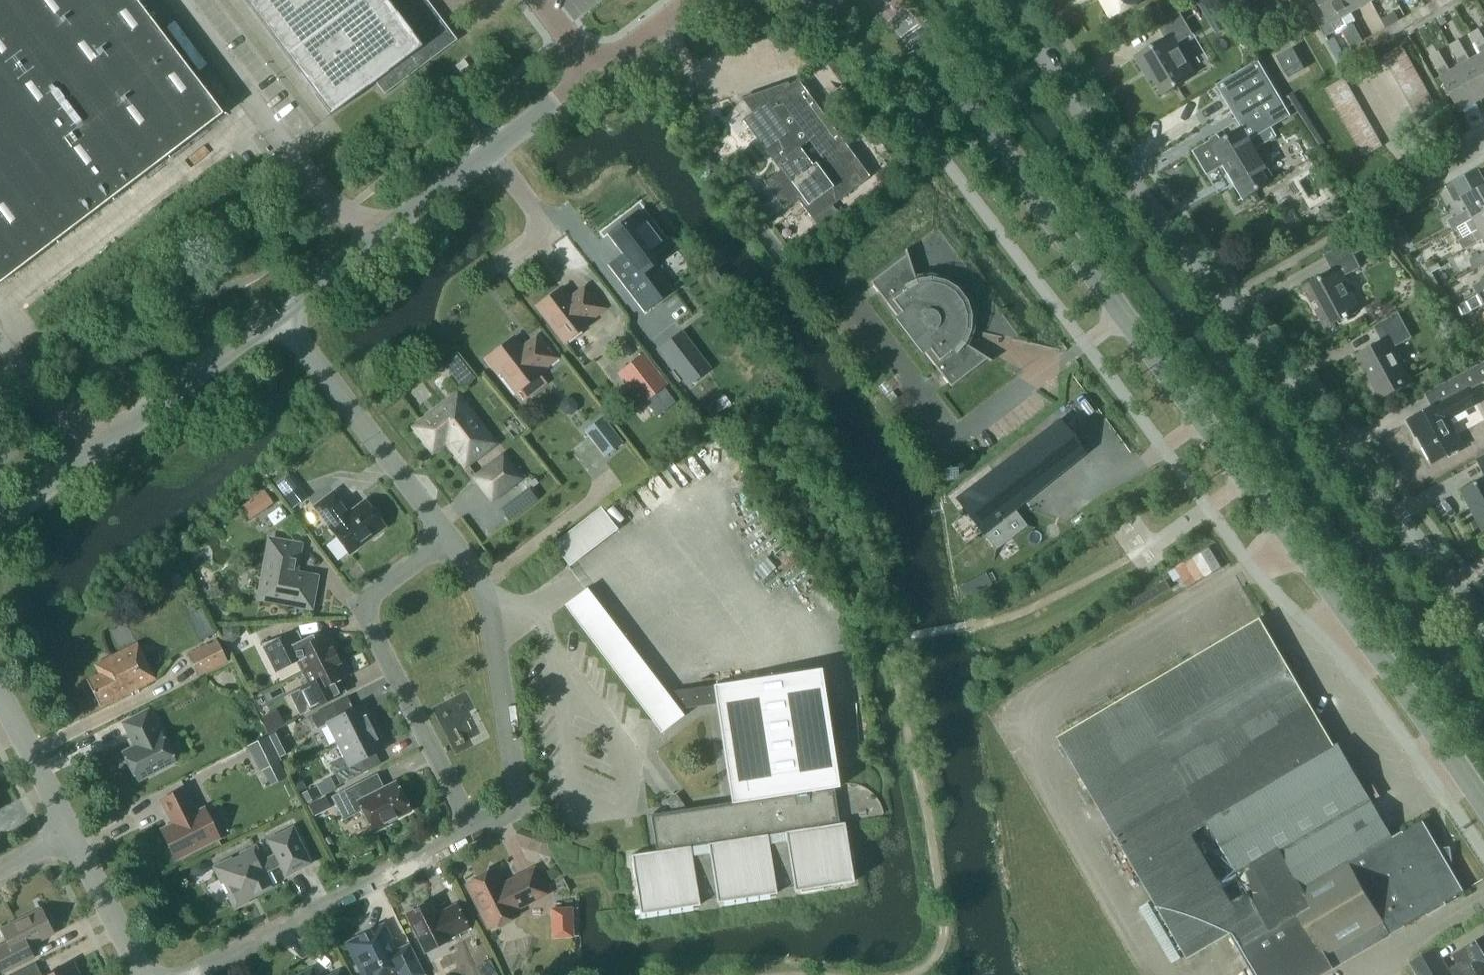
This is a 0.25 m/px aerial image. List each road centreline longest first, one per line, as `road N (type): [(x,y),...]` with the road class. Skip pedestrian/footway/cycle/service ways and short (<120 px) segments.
road 1 (tertiary): [(1483,806),(884,0)]
road 2 (residential): [(1009,0),(1132,187),(1483,628)]
road 3 (tertiary): [(285,325),(333,260),(592,70)]
road 4 (residential): [(471,831),(361,607),(444,533)]
road 5 (tertiary): [(0,527),(213,357),(285,325)]
road 6 (residential): [(471,831),(520,805),(487,589),(444,533)]
road 7 (residential): [(180,974),(471,831)]
road 8 (residential): [(444,533),(285,325)]
road 9 (residential): [(73,835),(0,692)]
road 10 (residential): [(146,974),(73,835)]

